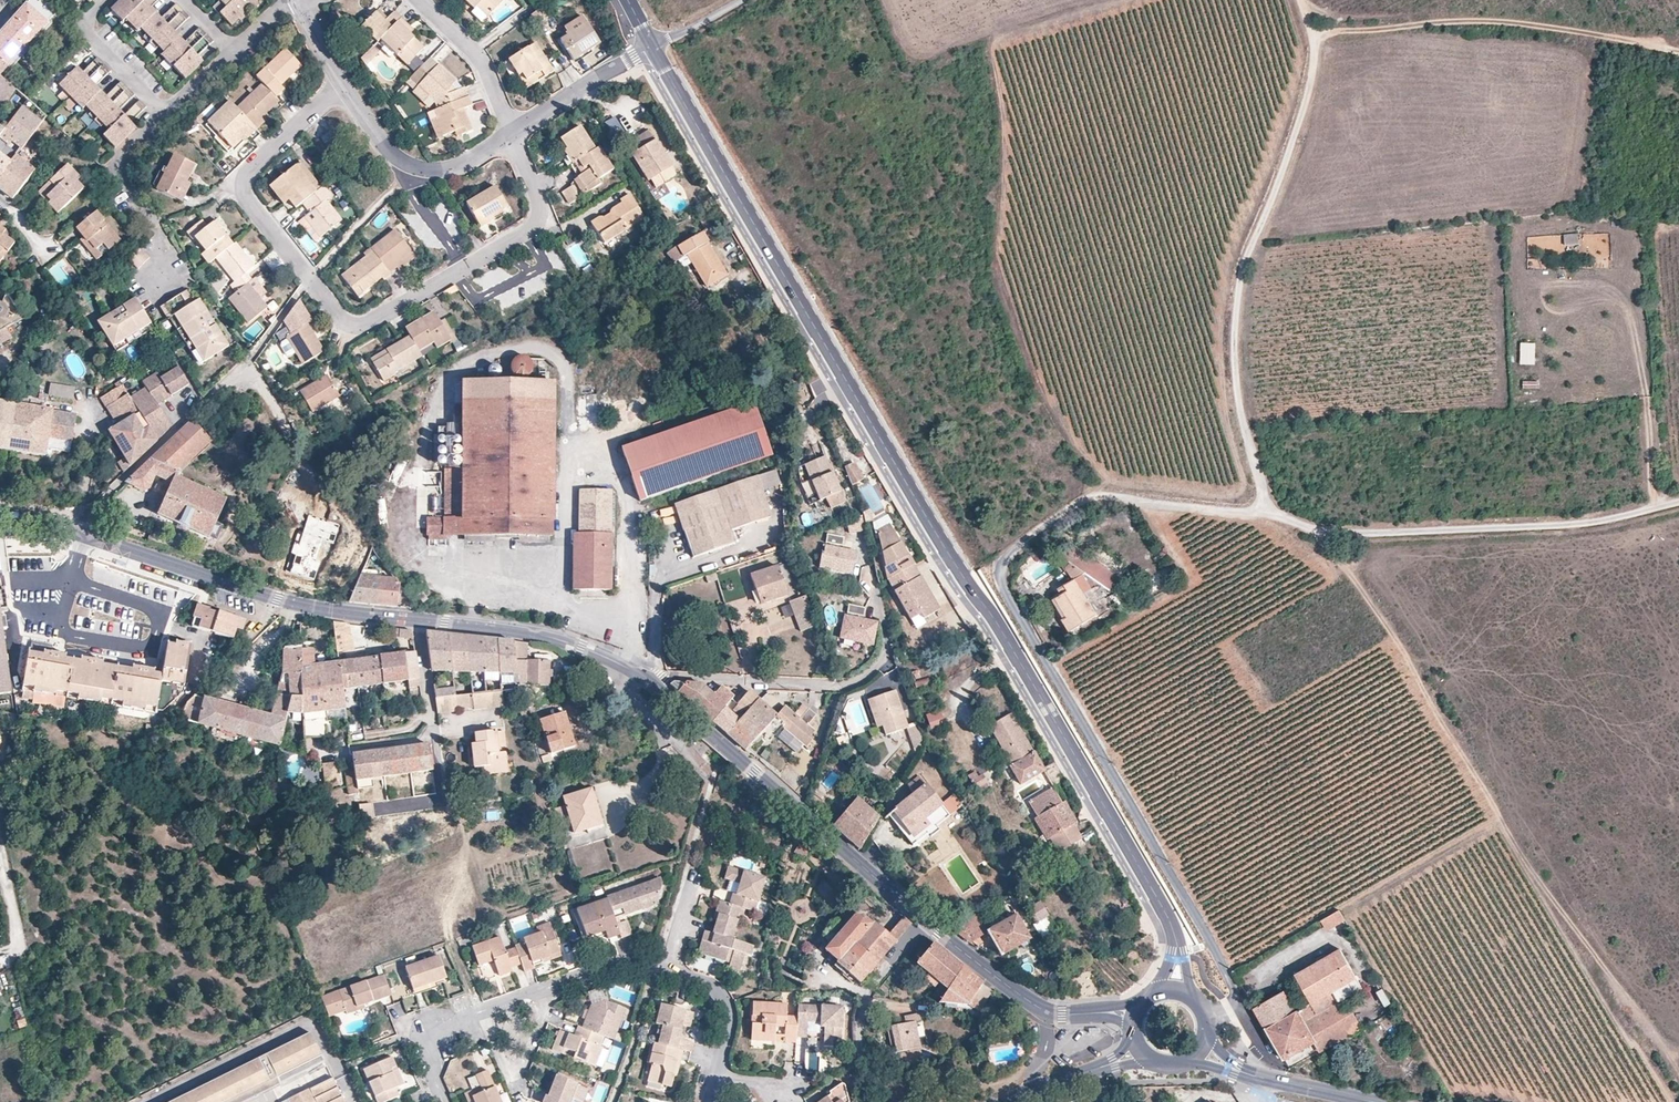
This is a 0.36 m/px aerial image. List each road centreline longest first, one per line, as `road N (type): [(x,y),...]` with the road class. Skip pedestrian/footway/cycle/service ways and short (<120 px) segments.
road 1 (tertiary): [(653,47),(800,309),(1164,912),(1178,958)]
road 2 (track): [(1317,533),(1510,823),(1678,1055)]
road 3 (residential): [(1205,1018),(1240,1003),(1234,987),(996,569)]
road 4 (unclassified): [(1263,513),(1236,398),(1235,300),(1290,145),(1312,33)]
road 5 (unclassified): [(1263,513),(1340,536),(1576,524),(1678,501)]
road 6 (residential): [(927,924),(643,678)]
road 7 (unclassified): [(1312,33),(1457,22),(1678,50)]
road 8 (residential): [(309,280),(347,322),(362,325),(525,232),(539,210),(511,136)]
road 9 (residential): [(417,619),(277,599),(76,529)]
road 10 (unclassified): [(996,569),(1049,522),(1099,498),(1263,513)]
road 11 (residential): [(717,1075),(729,1015),(712,986),(627,960),(556,984)]
road 12 (residential): [(309,280),(248,202),(245,178),(340,84)]
road 13 (residential): [(890,654),(845,685),(643,678)]
road 14 (residential): [(76,529),(248,362)]
road 15 (residential): [(340,84),(387,148),(421,171),(466,164),(511,136)]
road 16 (residential): [(154,285),(165,259),(160,233),(113,163),(167,113)]
road 17 (residential): [(927,924),(864,1002),(859,1044),(871,1101)]
road 18 (residential): [(556,984),(521,1069),(504,1065),(481,1011)]
road 19 (residential): [(511,136),(653,47)]
road 20 (residential): [(419,0),(479,61),(511,136)]
road 21 (residential): [(643,678),(567,642),(491,627)]
road 22 (residential): [(167,113),(93,37),(90,18),(107,0)]
road 23 (residential): [(1040,1009),(927,924)]
road 24 (residential): [(481,1011),(445,1027),(435,1042),(431,1063),(444,1101)]

